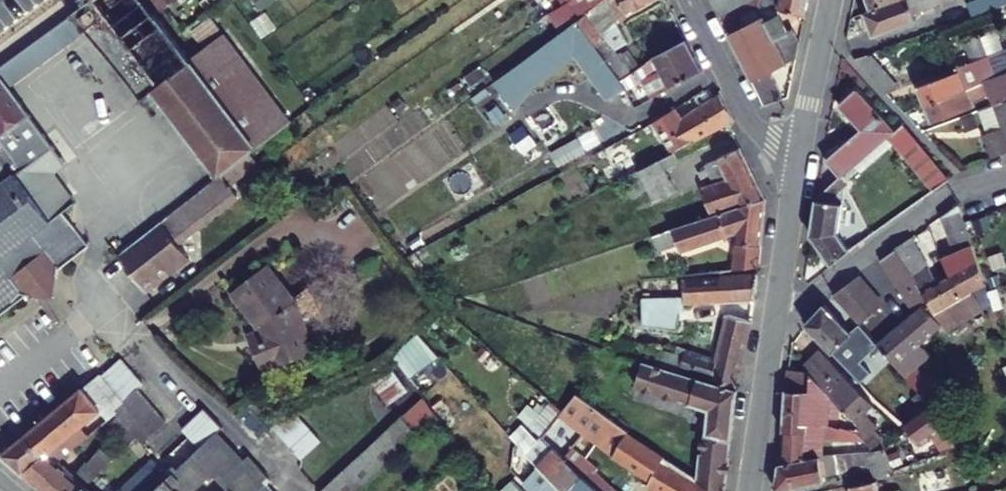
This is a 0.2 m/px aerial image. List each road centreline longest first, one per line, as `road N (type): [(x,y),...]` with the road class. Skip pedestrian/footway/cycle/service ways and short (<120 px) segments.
road 1 (residential): [(776,321),(933,206),(1005,176)]
road 2 (residential): [(688,0),(753,126),(799,159)]
road 3 (residential): [(776,321),(750,490)]
road 4 (residential): [(799,159),(776,321)]
road 5 (residential): [(830,0),(799,159)]

